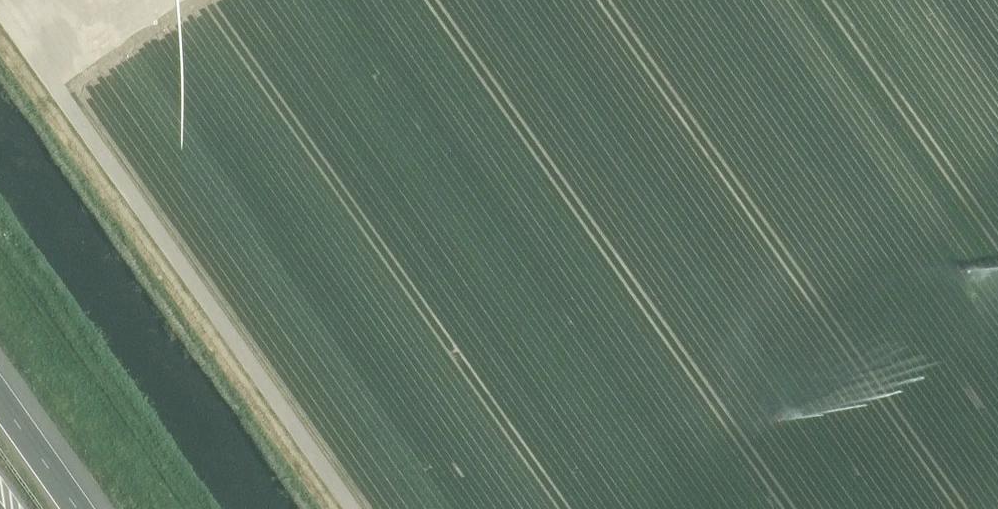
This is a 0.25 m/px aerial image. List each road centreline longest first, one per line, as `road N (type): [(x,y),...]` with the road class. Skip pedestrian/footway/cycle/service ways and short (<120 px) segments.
road 1 (motorway): [(82,508),(0,393)]

